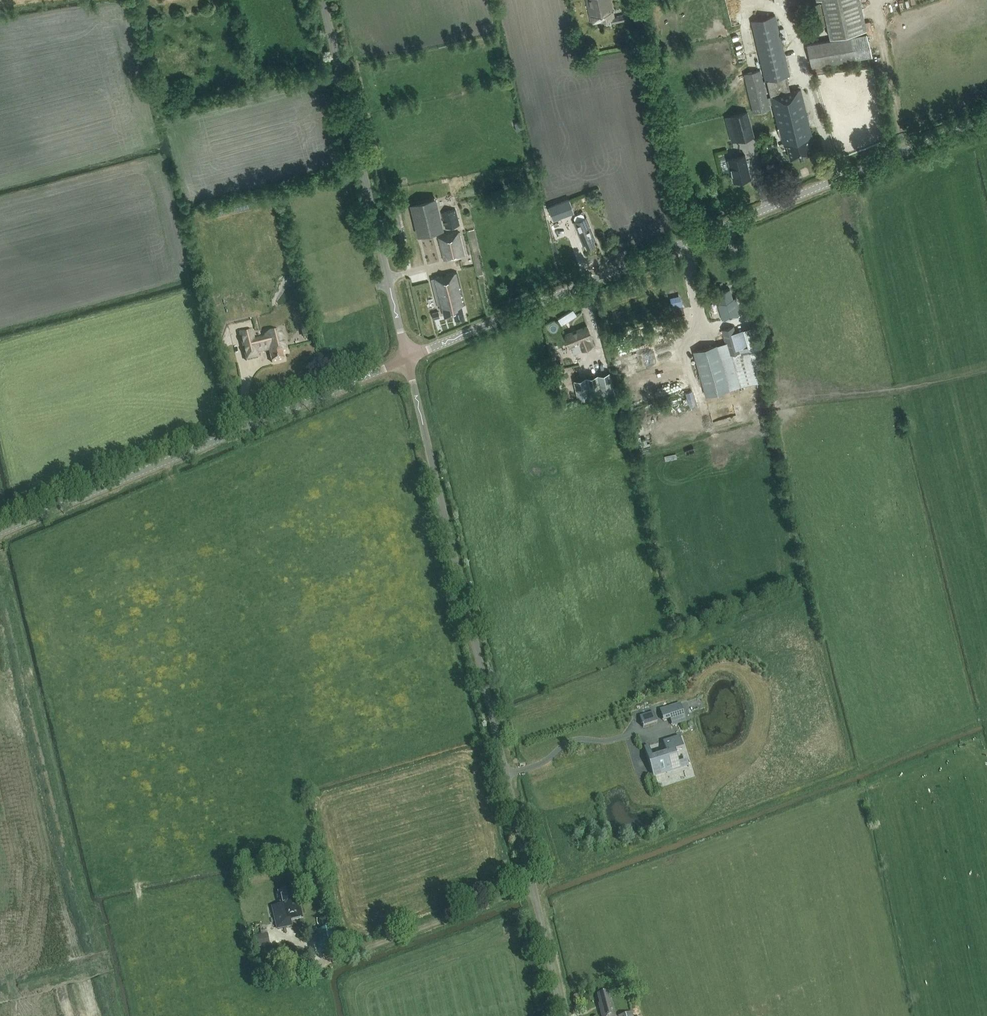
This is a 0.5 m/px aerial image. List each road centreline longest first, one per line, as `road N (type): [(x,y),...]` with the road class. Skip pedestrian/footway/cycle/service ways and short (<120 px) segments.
road 1 (unclassified): [(563,1015),(499,775),(408,358)]
road 2 (tertiary): [(408,358),(986,119)]
road 3 (tertiary): [(0,534),(408,358)]
road 4 (unclassified): [(408,358),(323,0)]
road 5 (track): [(690,240),(634,0)]
road 6 (track): [(533,889),(333,961)]

